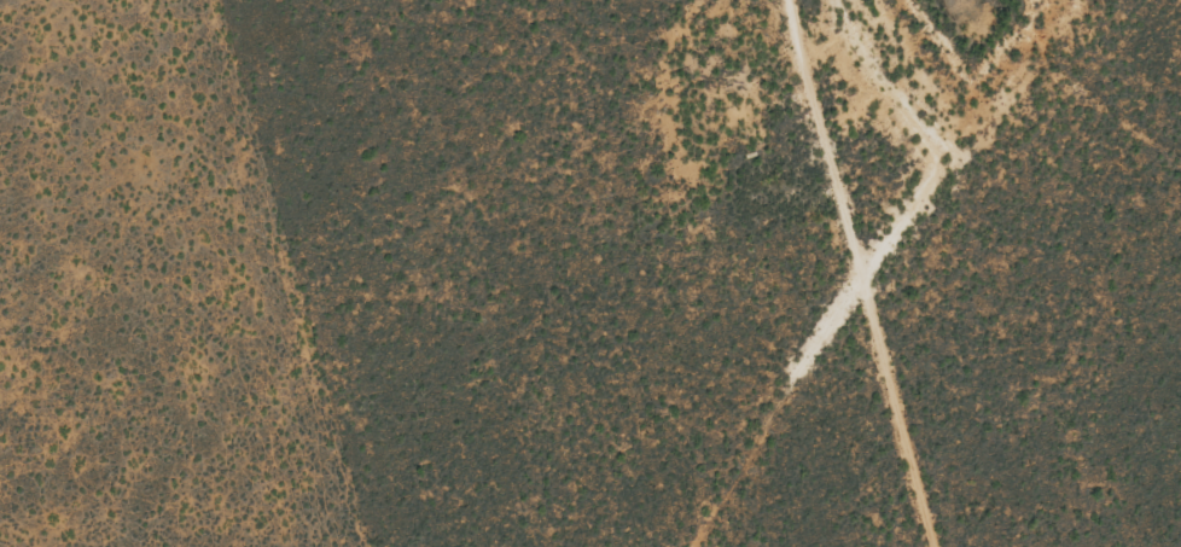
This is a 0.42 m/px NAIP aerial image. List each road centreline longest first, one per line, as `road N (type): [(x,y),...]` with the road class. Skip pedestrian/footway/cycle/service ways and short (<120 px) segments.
road 1 (track): [(973,546),(886,157)]

